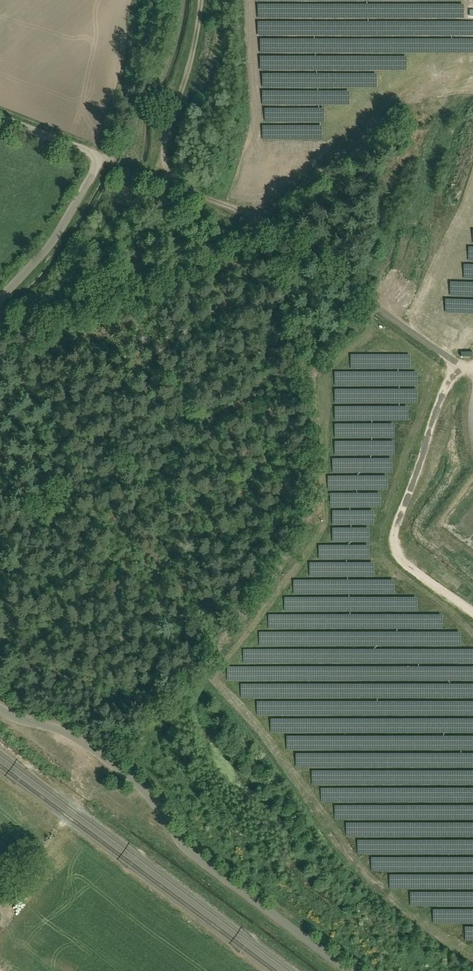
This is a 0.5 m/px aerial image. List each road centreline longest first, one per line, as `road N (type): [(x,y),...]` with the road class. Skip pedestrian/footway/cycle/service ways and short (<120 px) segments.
road 1 (unclassified): [(348,970),(198,860),(152,800),(110,763),(76,738),(0,709)]
road 2 (unclassified): [(0,299),(42,253),(101,157),(0,117)]

